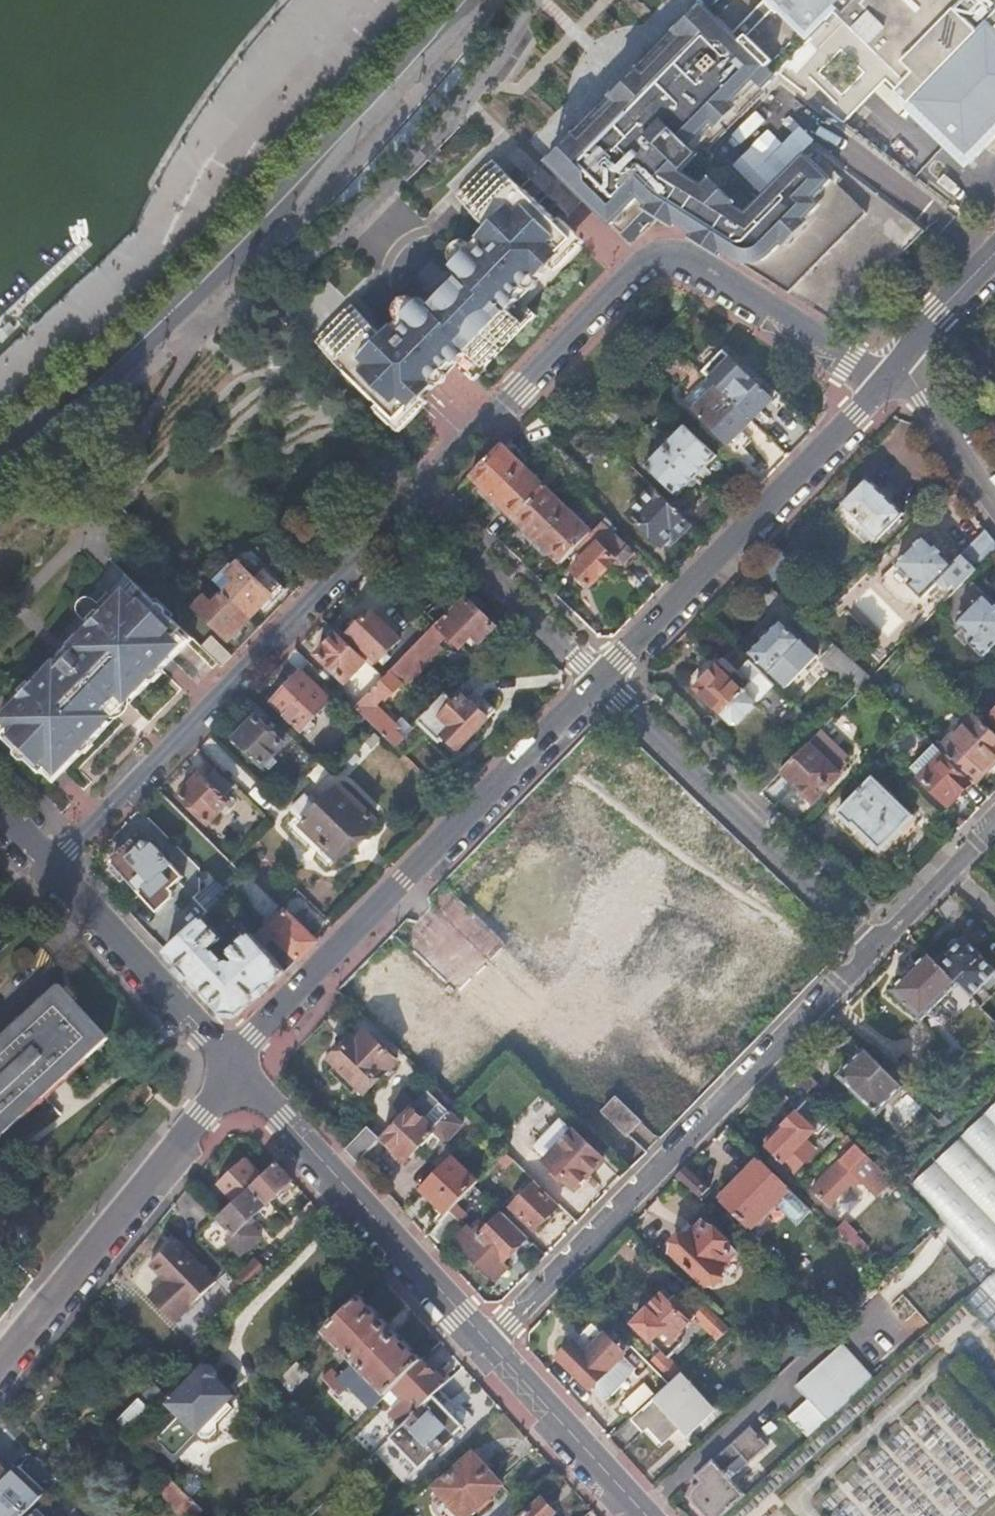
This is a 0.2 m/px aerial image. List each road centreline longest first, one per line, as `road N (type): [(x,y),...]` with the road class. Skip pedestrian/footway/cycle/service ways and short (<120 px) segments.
road 1 (secondary): [(0,461),(188,298),(468,0)]
road 2 (residential): [(412,499),(655,255),(682,262),(850,361),(901,363)]
road 3 (residential): [(875,948),(487,1344)]
road 4 (residential): [(233,1068),(256,1034),(600,683)]
road 5 (residential): [(52,871),(412,499)]
road 6 (residential): [(600,683),(901,363)]
road 7 (residential): [(600,683),(875,948)]
road 8 (residential): [(0,1370),(233,1068)]
road 9 (residential): [(487,1344),(233,1068)]
road 10 (residential): [(233,1068),(52,871)]
road 11 (residential): [(412,499),(600,683)]
road 12 (residential): [(647,1515),(487,1344)]
road 13 (residential): [(994,825),(875,948)]
road 14 (residential): [(901,363),(994,506)]
road 15 (residential): [(901,363),(994,255)]

